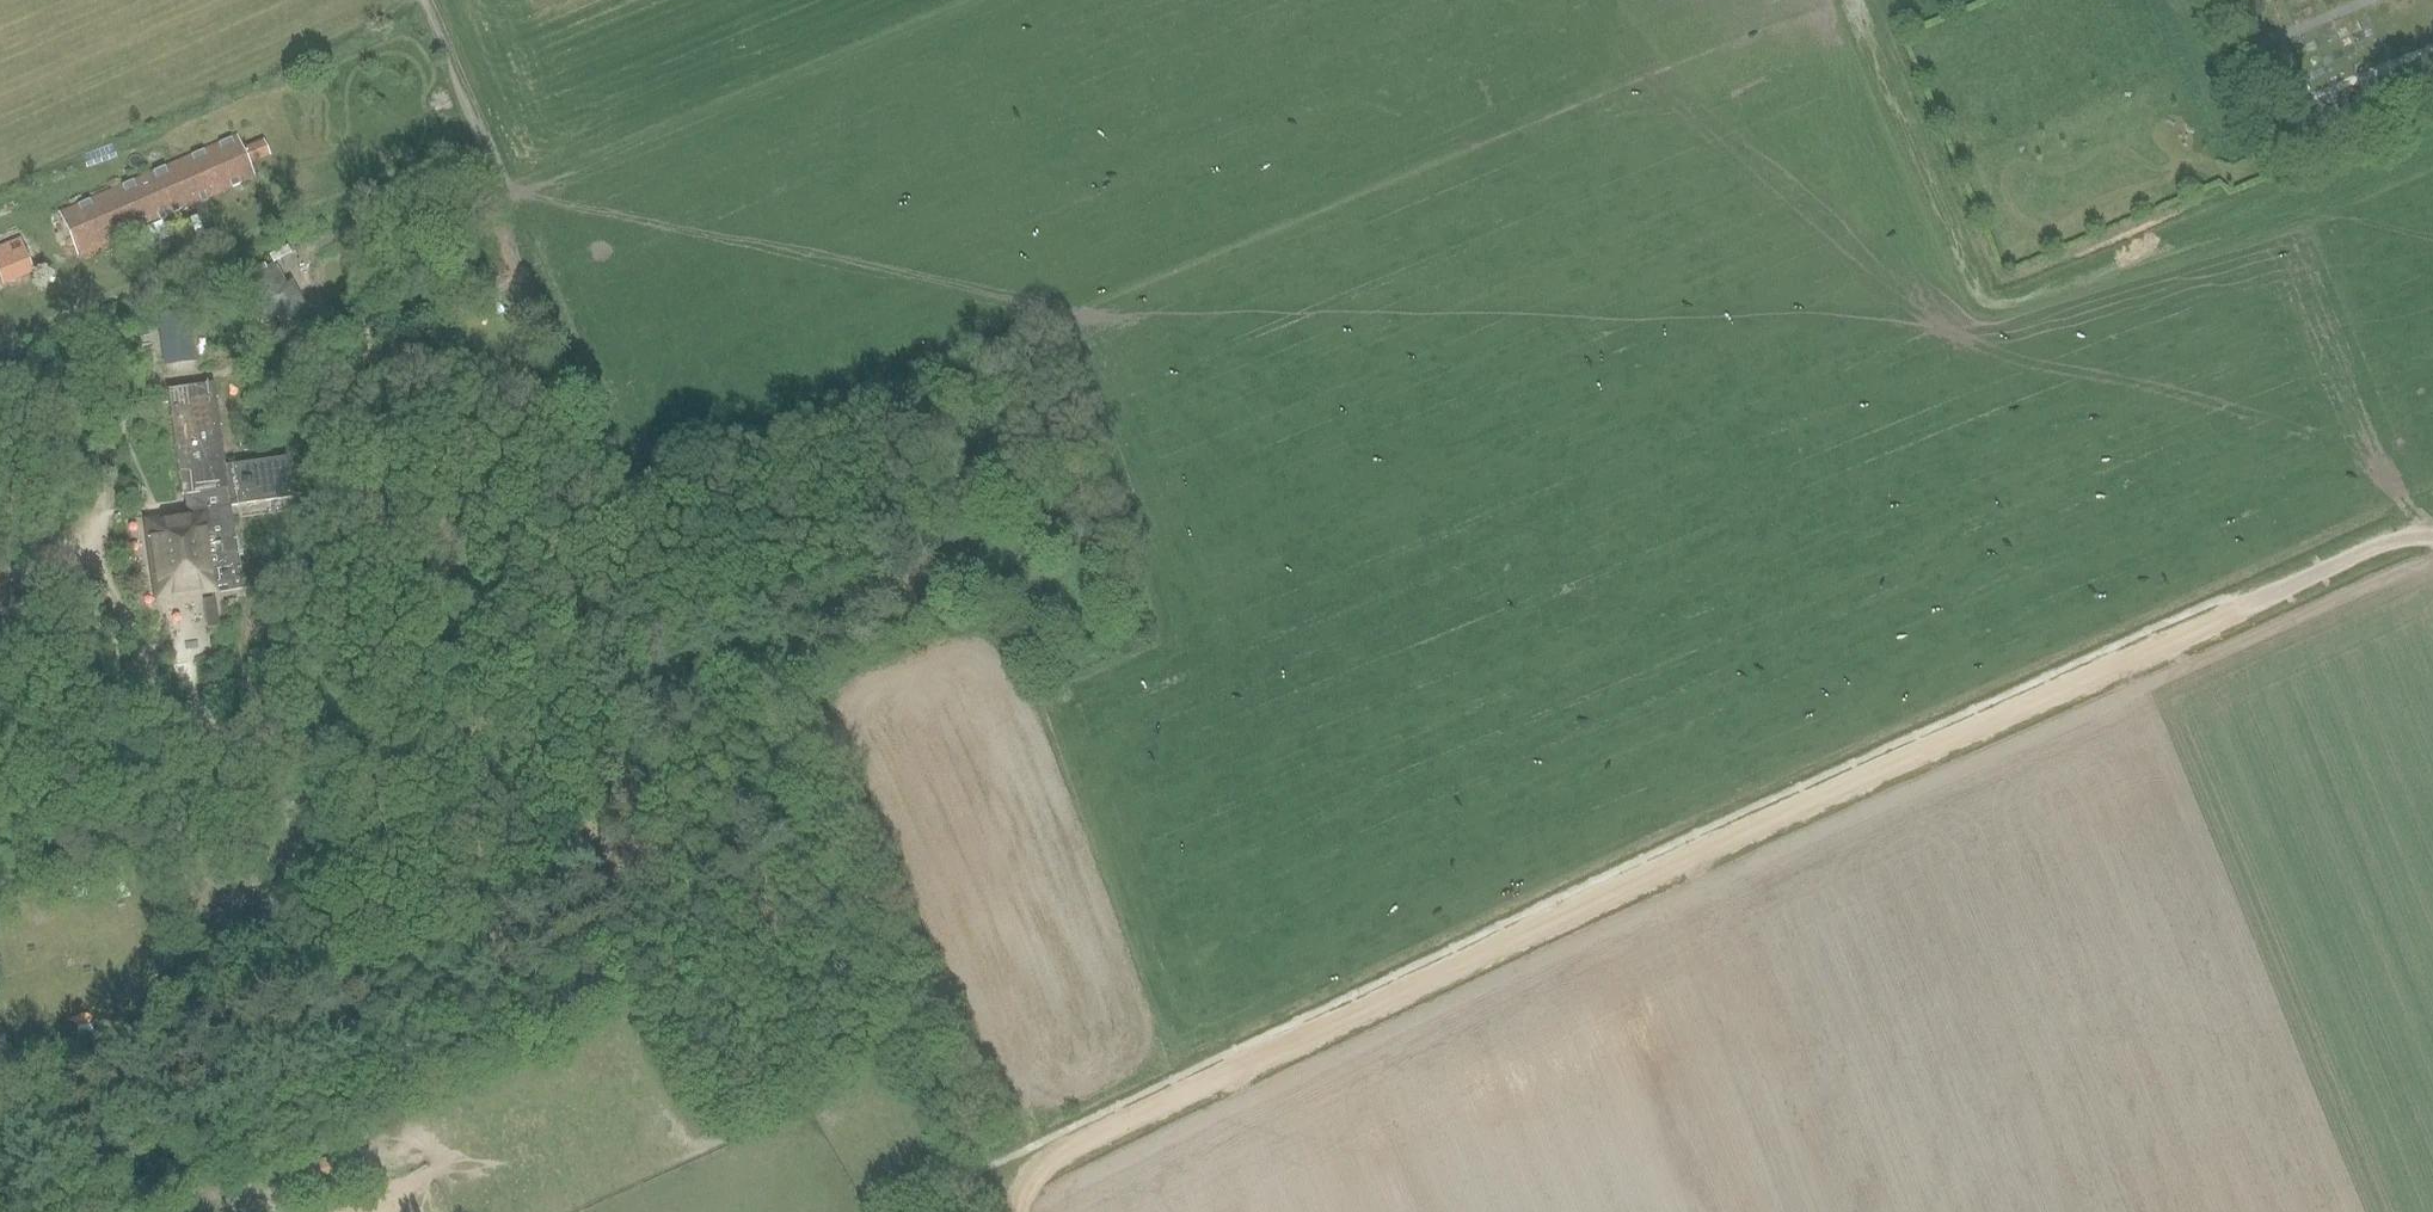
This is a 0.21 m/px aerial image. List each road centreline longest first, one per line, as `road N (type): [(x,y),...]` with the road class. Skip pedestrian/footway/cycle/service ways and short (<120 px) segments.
road 1 (track): [(2259,599),(1080,1145),(1032,1179),(1019,1211)]
road 2 (track): [(1024,1194),(987,1169),(754,645)]
road 3 (unclassified): [(2259,599),(2390,541),(2432,536)]

